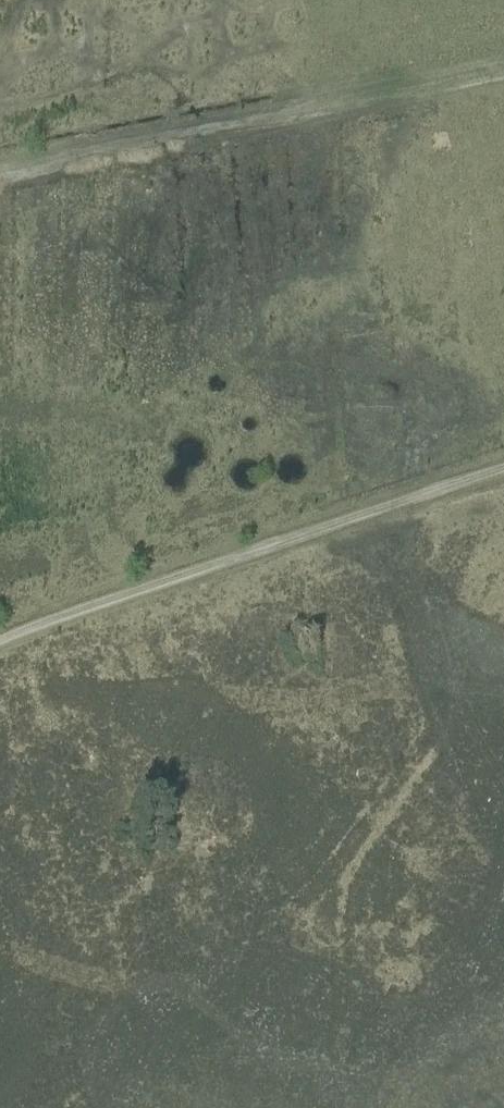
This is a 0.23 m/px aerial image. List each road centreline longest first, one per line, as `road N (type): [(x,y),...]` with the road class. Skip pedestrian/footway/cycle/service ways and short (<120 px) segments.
road 1 (track): [(0,636),(503,468)]

